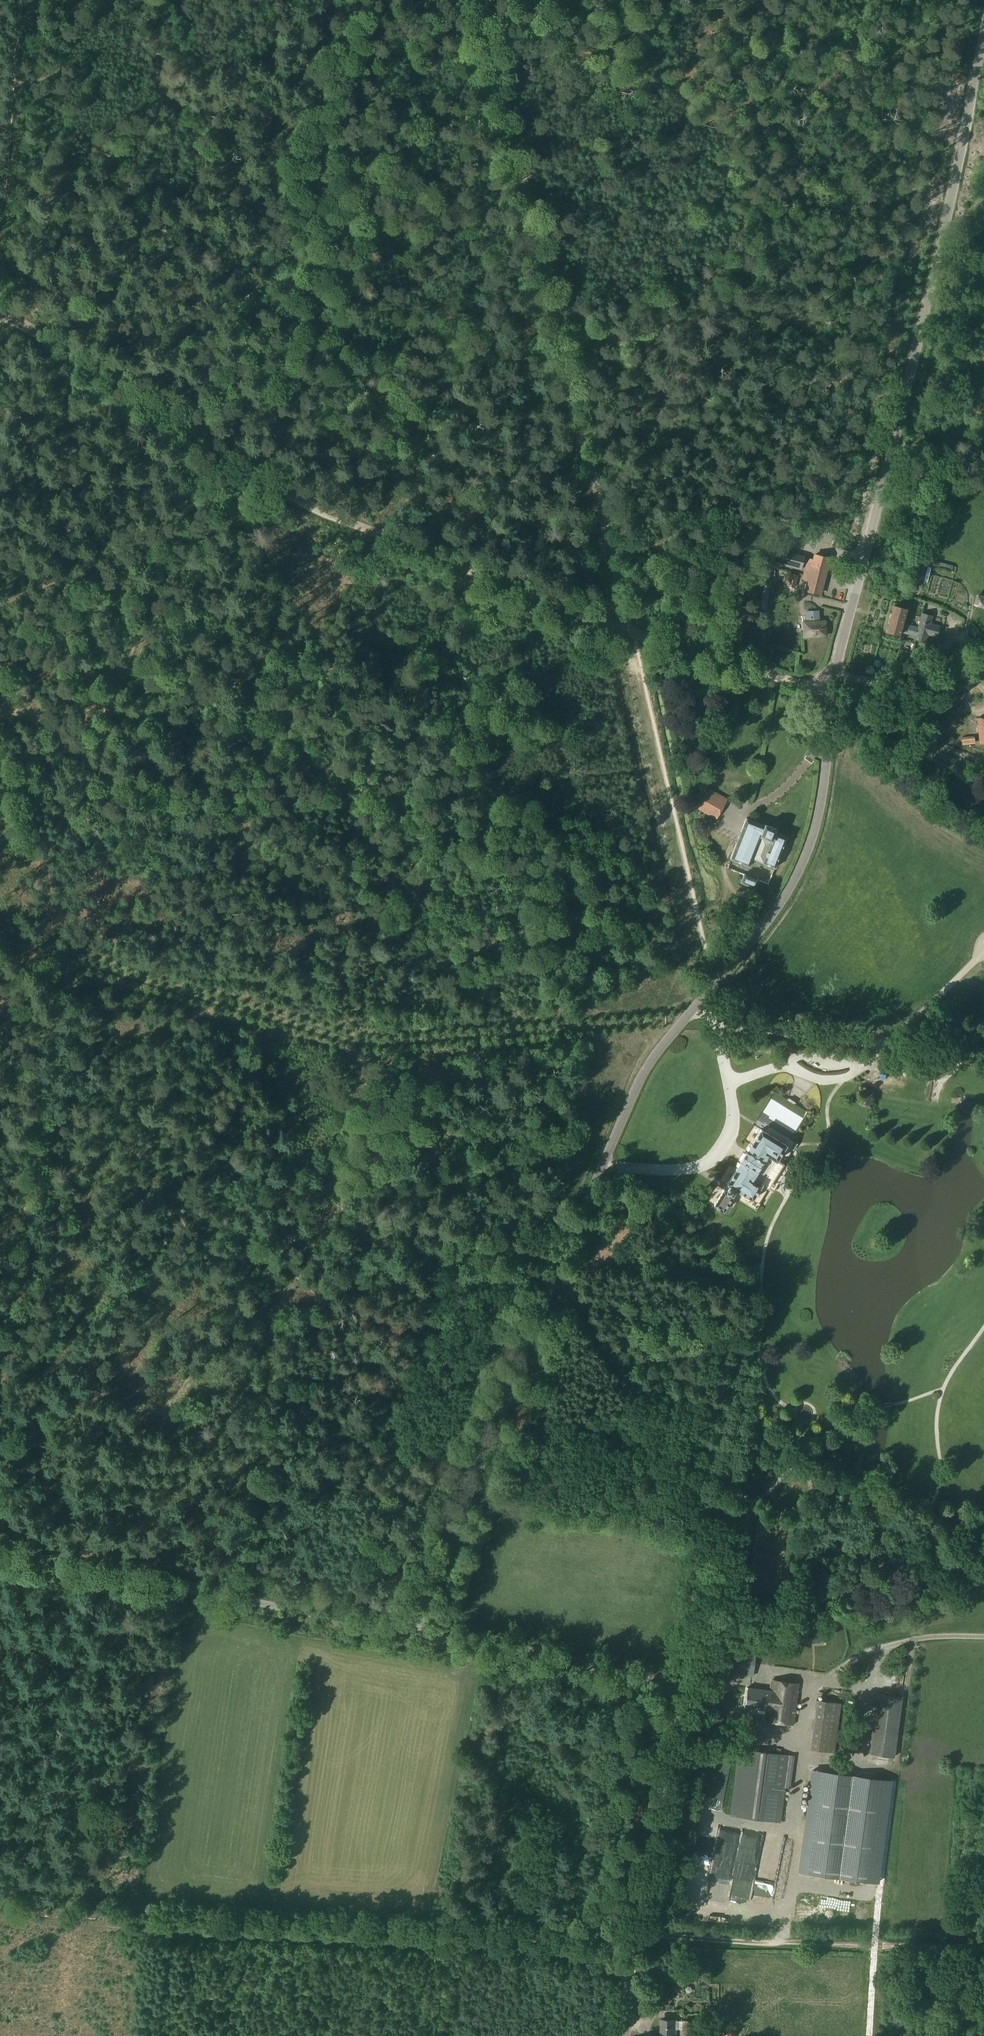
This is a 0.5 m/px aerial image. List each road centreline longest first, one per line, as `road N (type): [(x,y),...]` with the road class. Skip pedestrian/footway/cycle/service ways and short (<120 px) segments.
road 1 (unclassified): [(410,1632),(640,1080),(769,918),(808,849),(833,681),(983,35)]
road 2 (track): [(715,985),(706,983),(673,1019),(609,1106),(404,1592),(0,1536)]
road 3 (track): [(715,985),(466,0)]
road 4 (track): [(2,305),(331,506),(633,630),(804,683),(833,681)]
road 5 (track): [(62,950),(425,1039),(684,1021)]
road 6 (unclassified): [(626,2035),(634,1933),(682,1685),(410,1632)]
road 7 (unclassified): [(0,1553),(410,1632)]
road 8 (track): [(634,1933),(983,1946)]
road 9 (track): [(706,1535),(747,1315),(742,1270)]
road 10 (track): [(983,646),(917,679),(833,681)]
road 11 (track): [(706,1535),(682,1685)]

